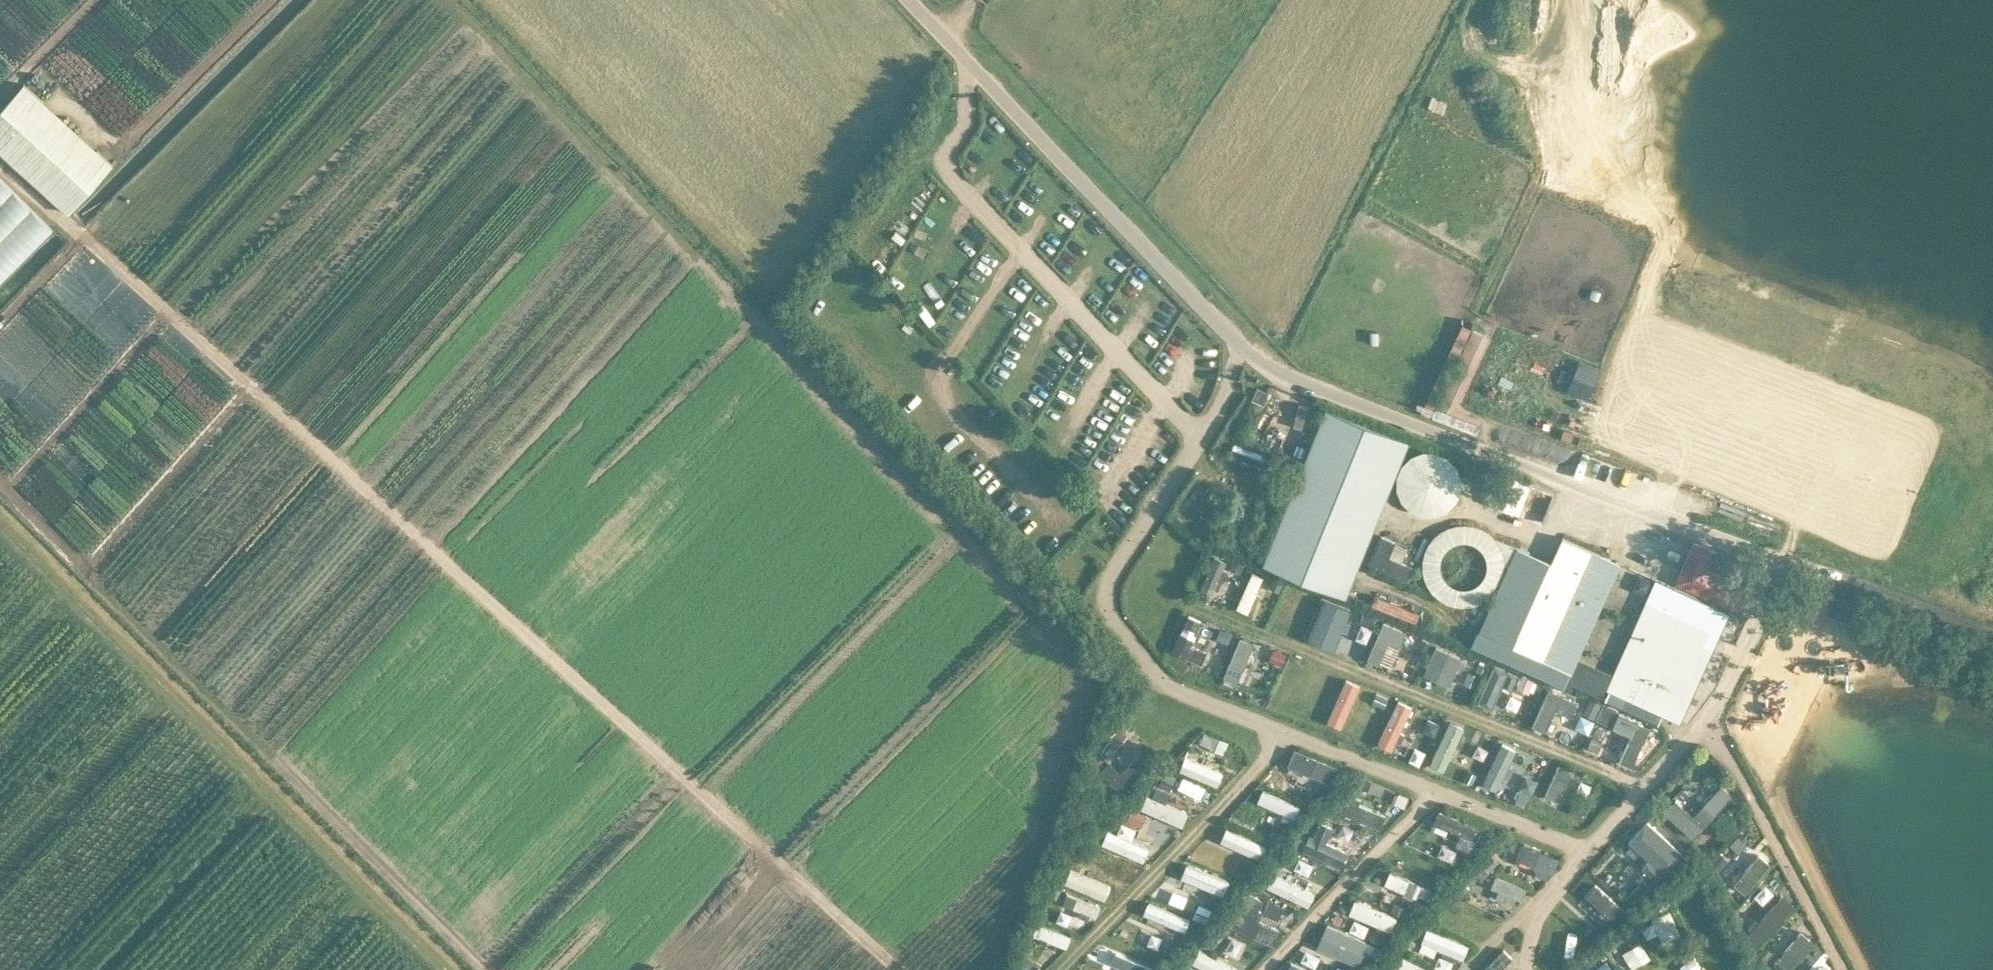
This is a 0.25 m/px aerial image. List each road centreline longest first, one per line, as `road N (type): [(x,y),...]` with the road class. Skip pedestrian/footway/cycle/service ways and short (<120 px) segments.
road 1 (unclassified): [(1778,565),(1268,374),(909,0)]

